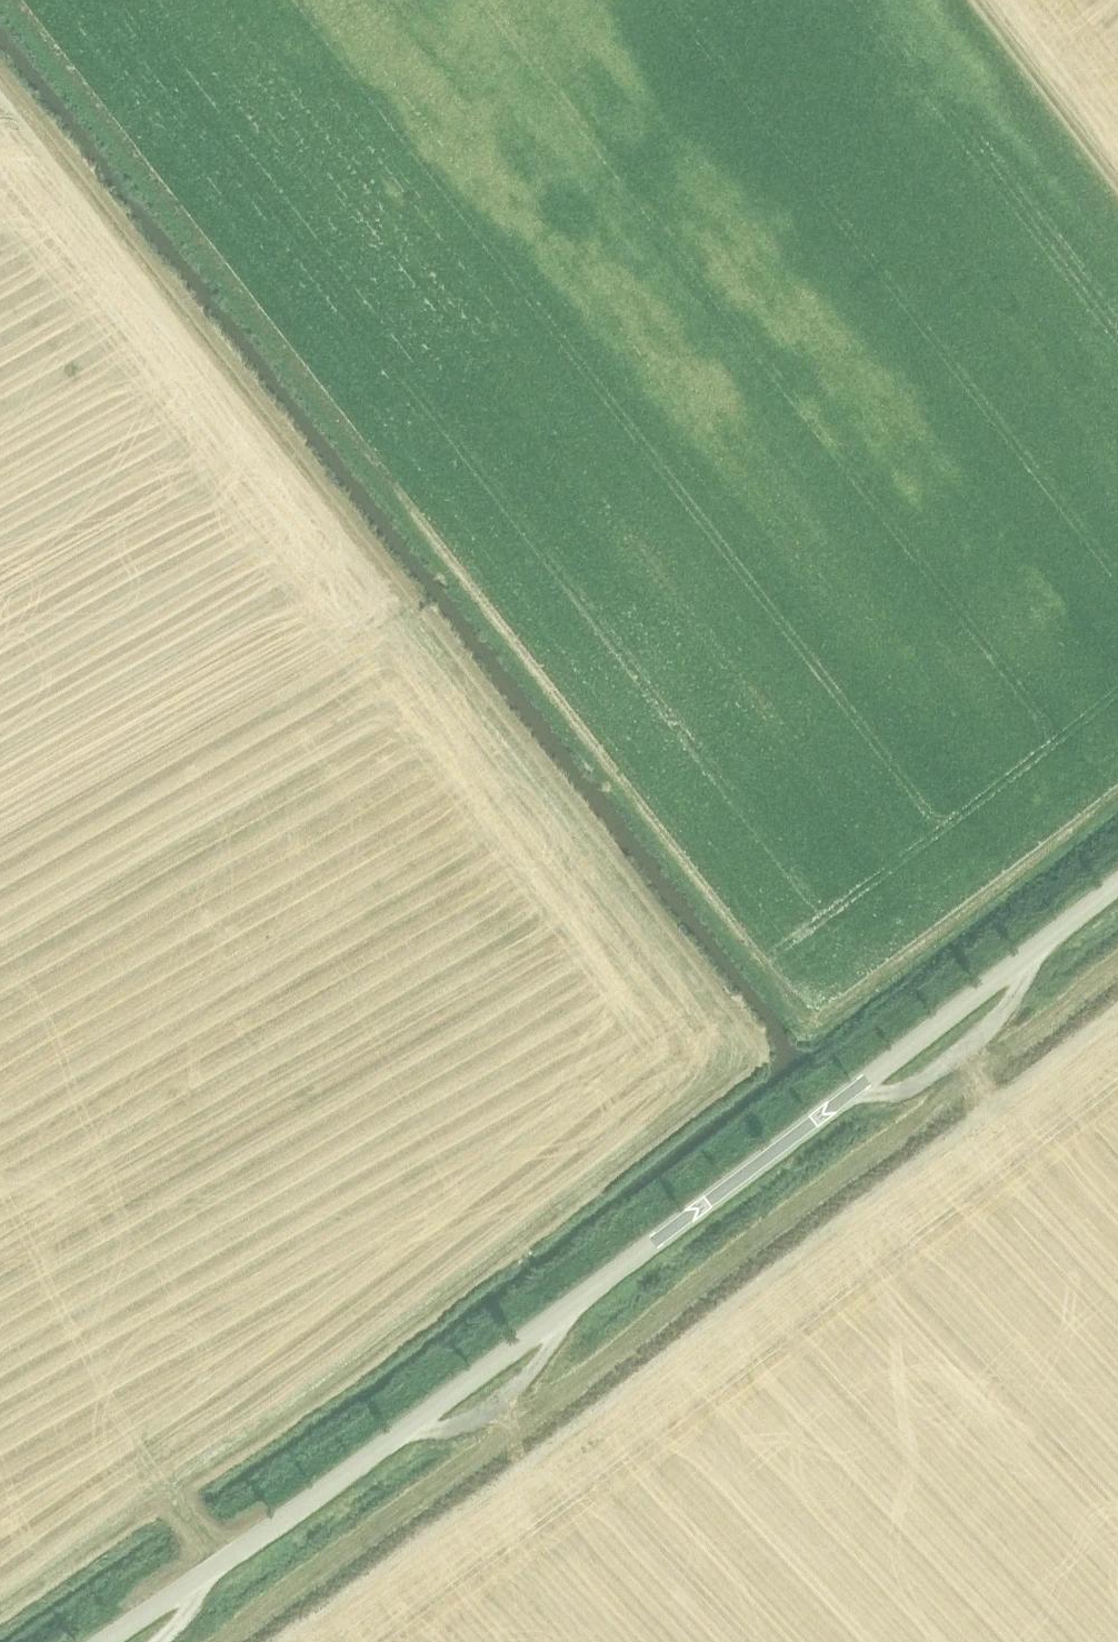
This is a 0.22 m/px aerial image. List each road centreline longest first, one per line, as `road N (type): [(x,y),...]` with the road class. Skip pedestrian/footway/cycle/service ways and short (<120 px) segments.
road 1 (unclassified): [(101,1641),(466,1382),(1117,881)]

